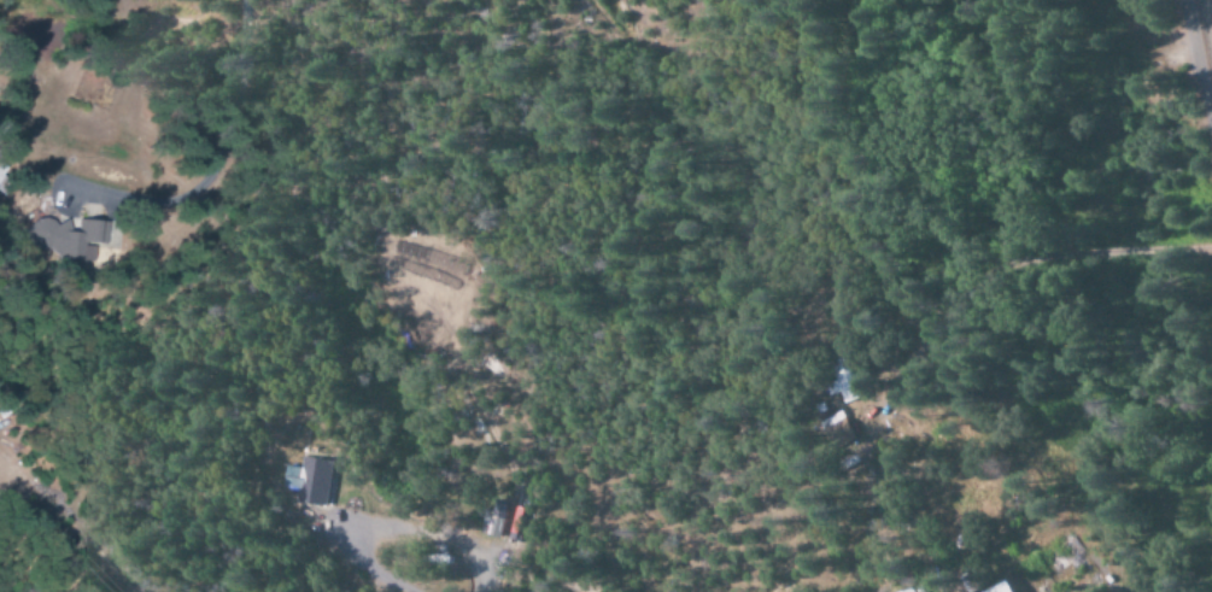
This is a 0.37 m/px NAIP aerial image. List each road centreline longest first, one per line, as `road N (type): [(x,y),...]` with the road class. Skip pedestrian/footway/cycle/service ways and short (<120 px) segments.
road 1 (residential): [(1211,155),(1180,0)]

